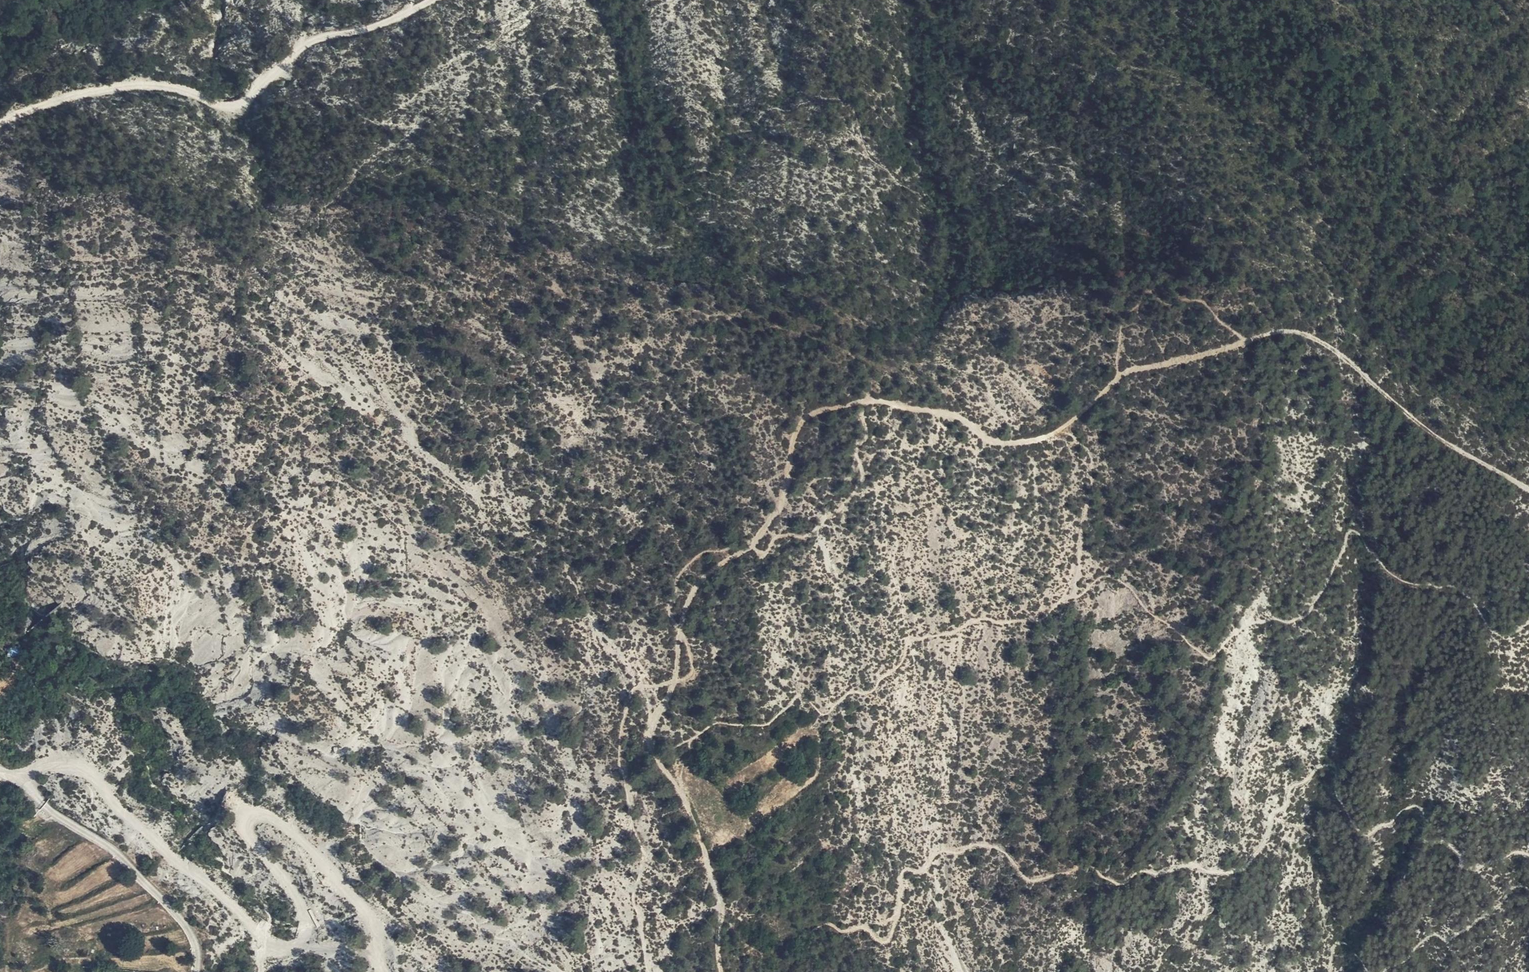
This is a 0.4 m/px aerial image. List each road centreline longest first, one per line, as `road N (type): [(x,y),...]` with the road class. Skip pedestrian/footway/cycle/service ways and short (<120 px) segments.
road 1 (track): [(0,770),(59,760),(89,771),(259,937),(300,947),(307,916),(248,826),(255,815),(271,812),(361,904),(391,971)]
road 2 (track): [(0,130),(57,106),(164,88),(228,113),(310,44),(414,18),(446,0)]

